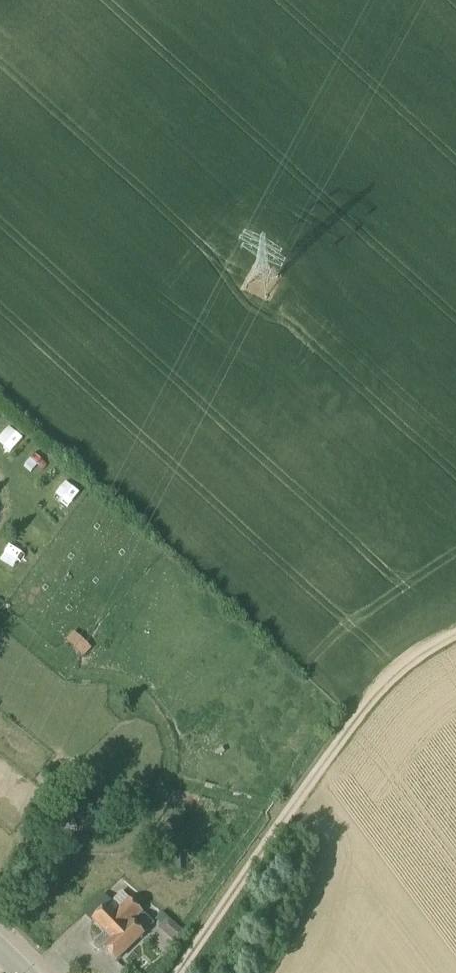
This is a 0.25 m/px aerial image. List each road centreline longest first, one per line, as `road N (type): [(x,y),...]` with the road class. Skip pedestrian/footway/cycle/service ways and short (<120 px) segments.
road 1 (track): [(455,633),(409,659),(380,688),(176,972)]

